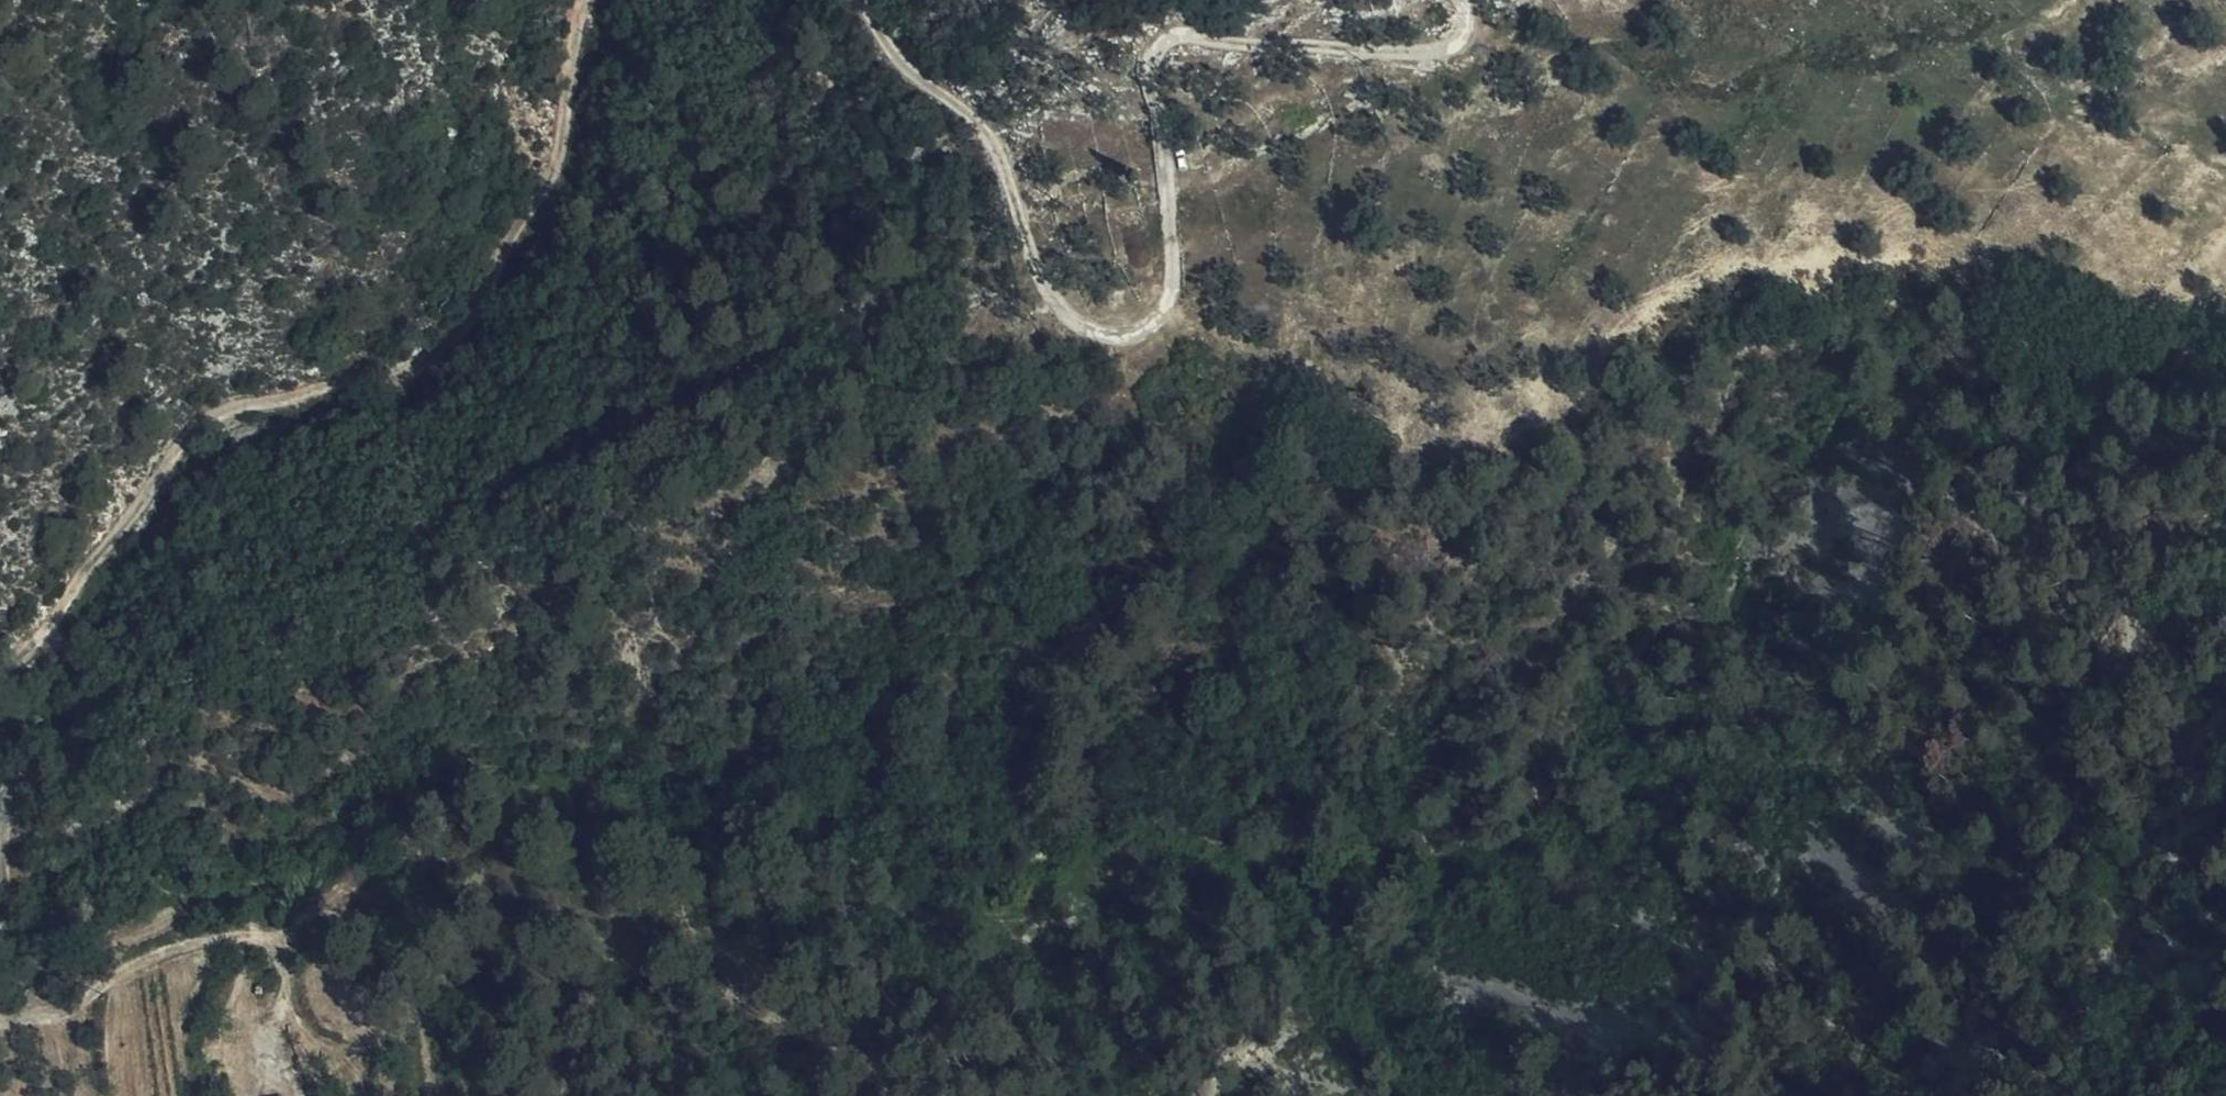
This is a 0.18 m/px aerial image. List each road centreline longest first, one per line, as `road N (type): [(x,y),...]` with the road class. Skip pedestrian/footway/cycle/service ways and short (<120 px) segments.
road 1 (track): [(857,0),(880,47),(962,100),(984,123),(1044,288),(1059,307),(1089,330),(1141,332),(1165,305),(1172,272),(1171,204),(1144,81),(1160,45),(1196,37),(1321,57),(1423,51),(1447,39),(1462,0)]
road 2 (track): [(0,673),(55,633),(218,411),(415,379),(522,232),(557,114),(561,0)]

